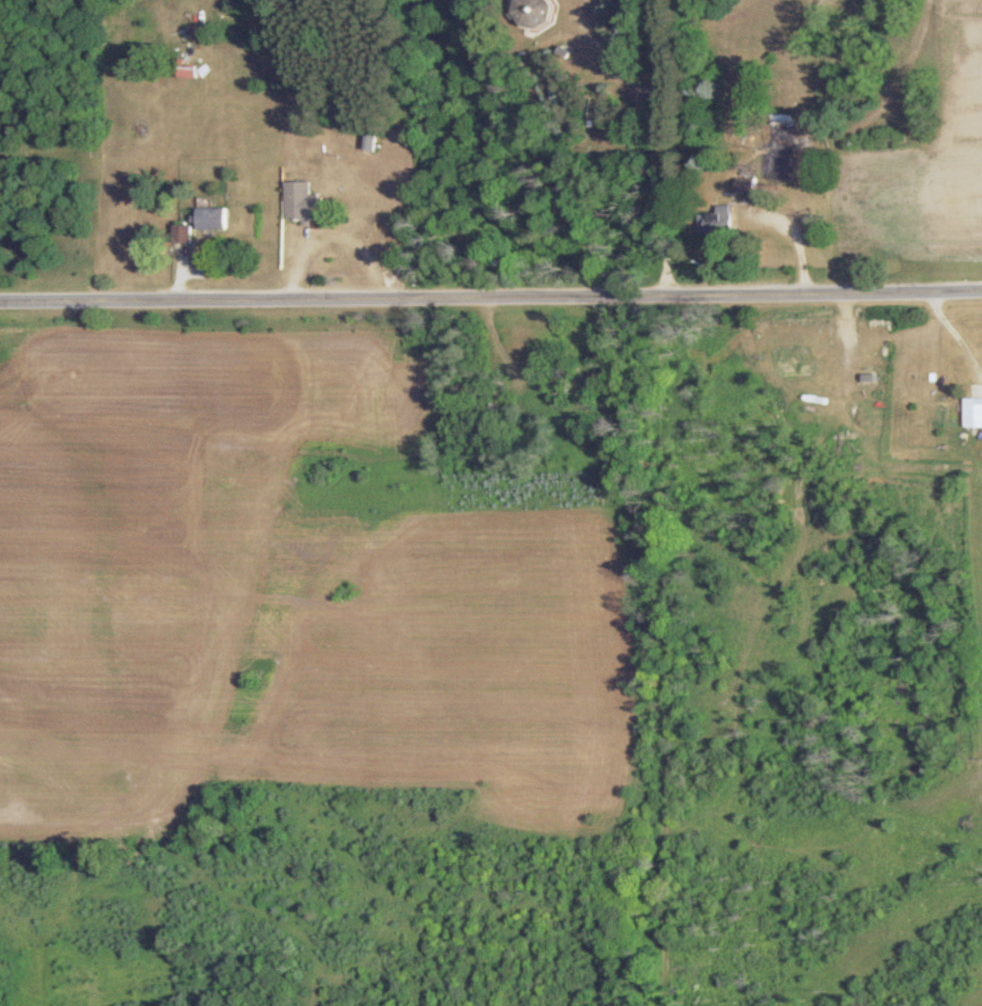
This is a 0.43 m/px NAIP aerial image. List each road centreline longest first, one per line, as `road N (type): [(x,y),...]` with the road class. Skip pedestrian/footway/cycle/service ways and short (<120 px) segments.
road 1 (tertiary): [(0,299),(981,288)]

